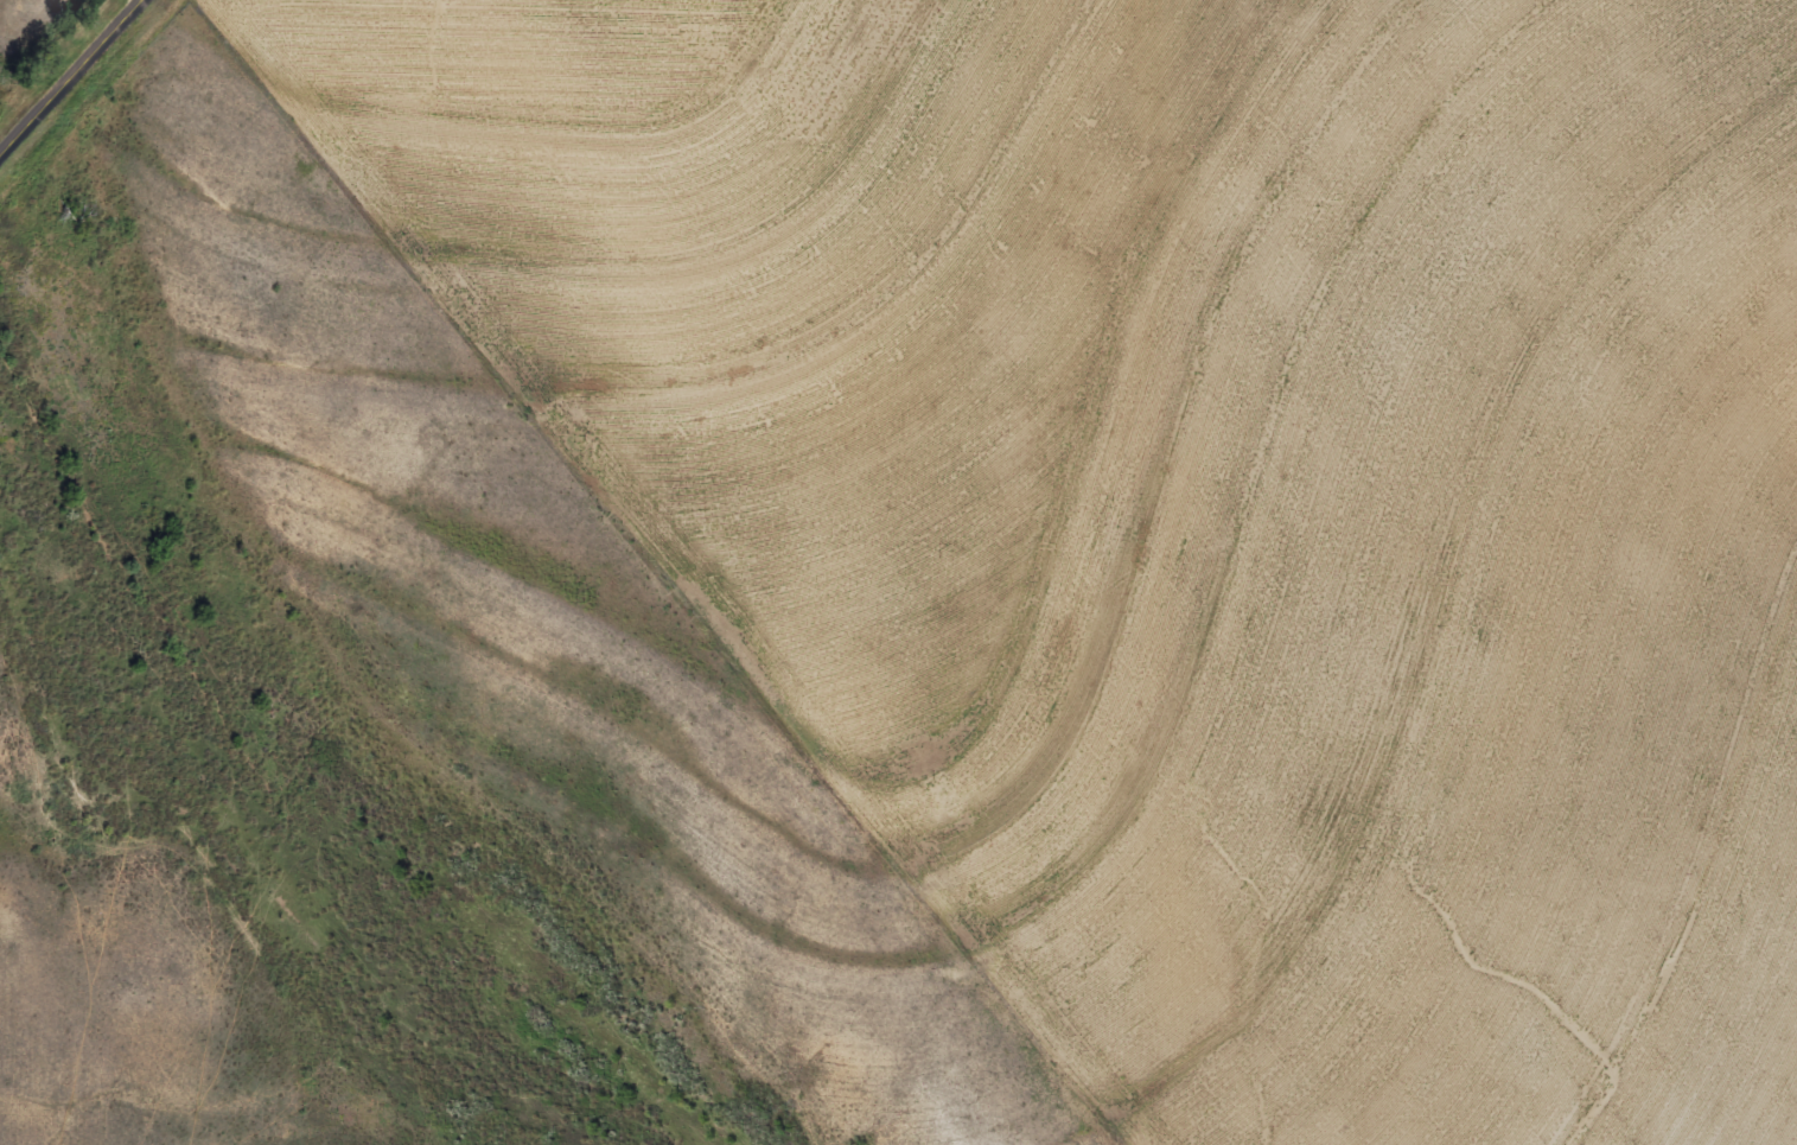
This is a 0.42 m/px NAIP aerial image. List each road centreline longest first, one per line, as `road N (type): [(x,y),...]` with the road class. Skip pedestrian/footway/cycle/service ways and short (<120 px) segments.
road 1 (secondary): [(0,167),(151,0)]

